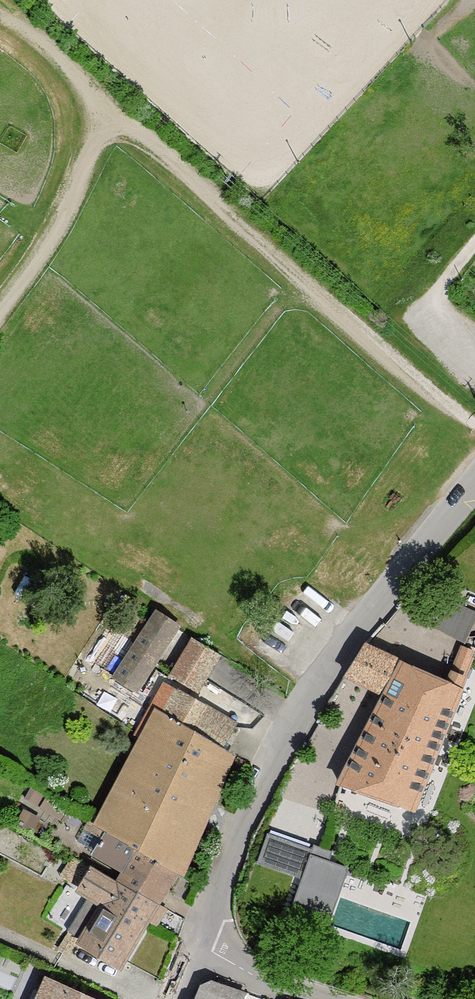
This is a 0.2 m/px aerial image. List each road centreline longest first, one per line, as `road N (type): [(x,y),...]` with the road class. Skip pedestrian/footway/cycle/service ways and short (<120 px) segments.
road 1 (unclassified): [(474,483),(294,719),(198,943)]
road 2 (track): [(474,423),(102,95)]
road 3 (track): [(0,313),(67,213),(93,142)]
road 4 (unclassified): [(198,943),(253,976),(323,998)]
road 5 (track): [(102,95),(36,36),(0,15)]

